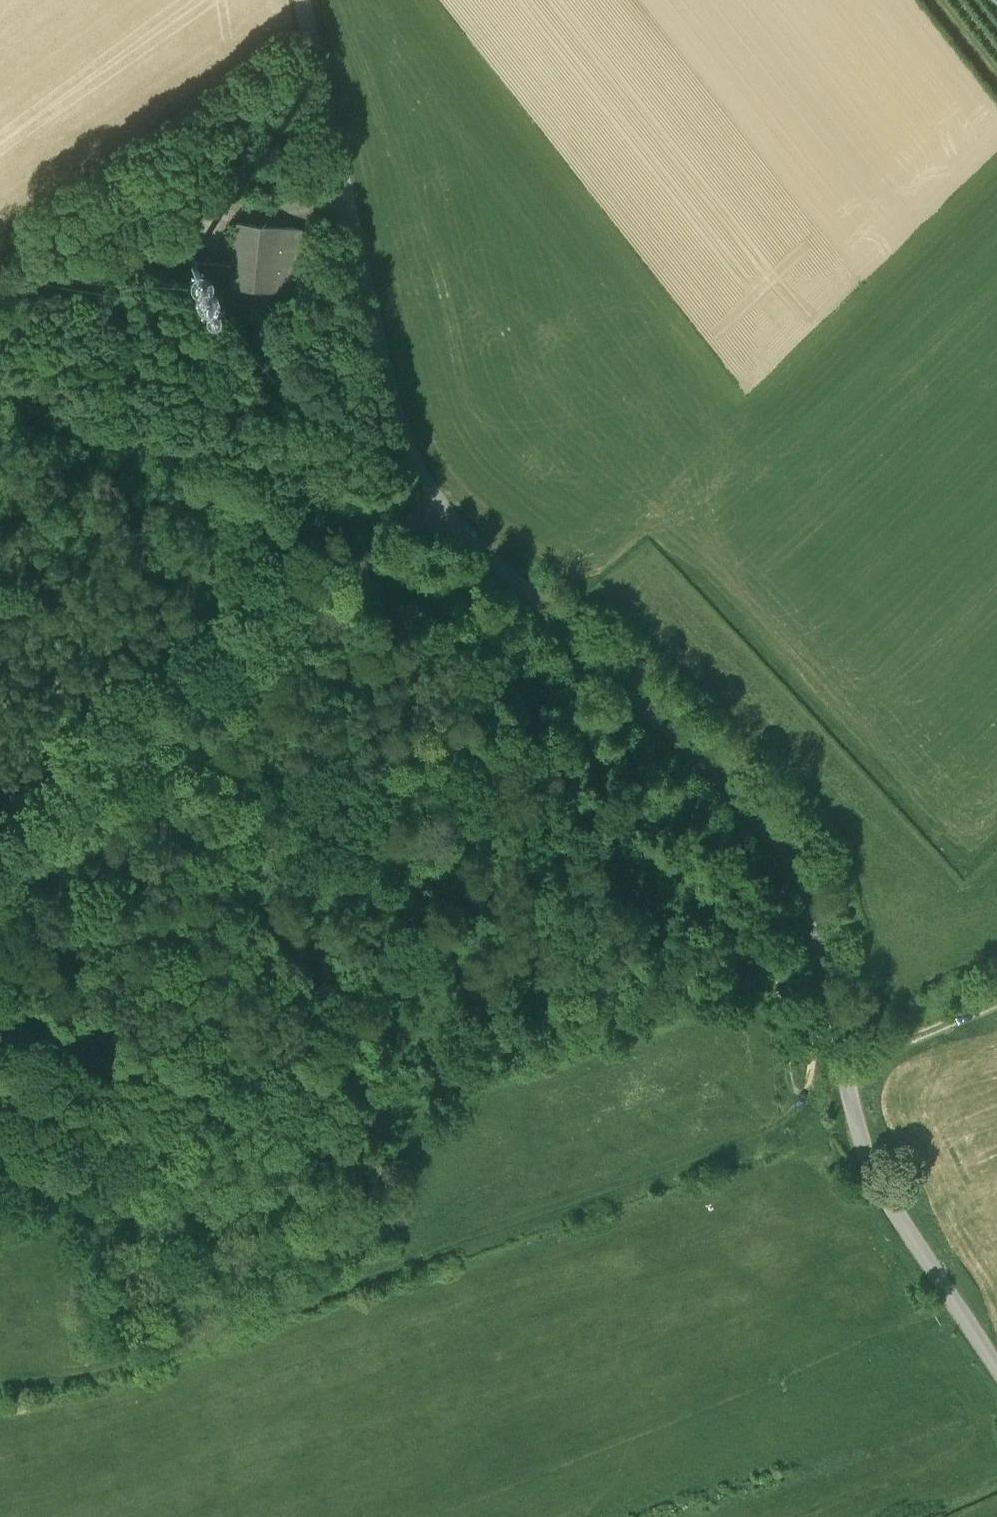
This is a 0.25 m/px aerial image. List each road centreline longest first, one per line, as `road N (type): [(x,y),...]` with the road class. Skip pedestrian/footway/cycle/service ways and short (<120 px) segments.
road 1 (unclassified): [(996,1364),(870,1164),(816,918),(787,853),(731,788),(474,545),(414,461),(385,374),(303,0)]
road 2 (track): [(0,371),(85,412),(391,517)]
road 3 (track): [(996,1002),(842,1061)]

